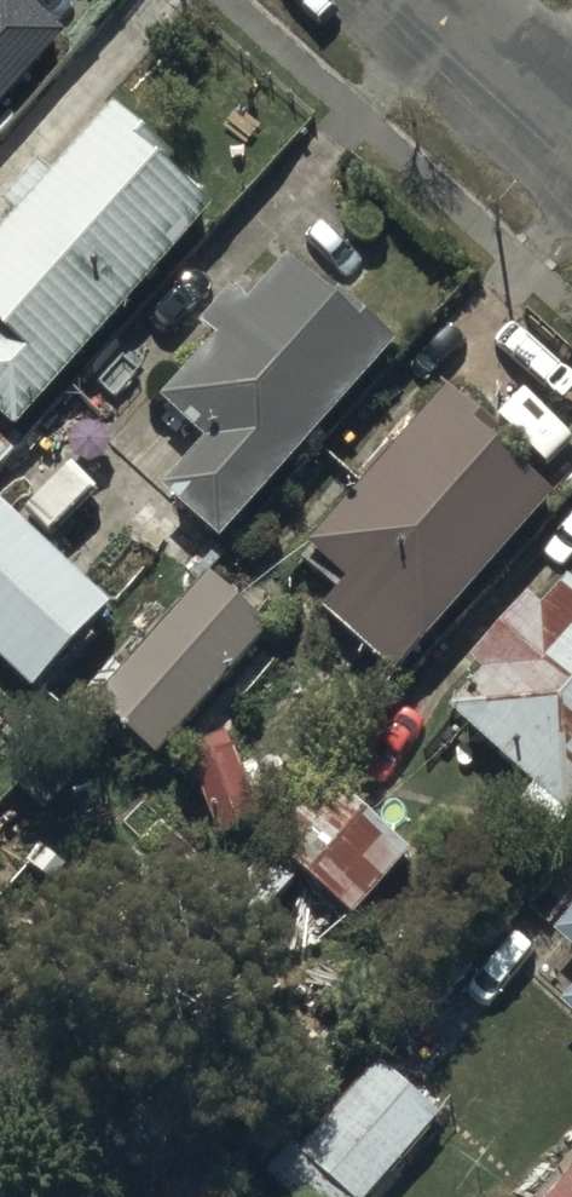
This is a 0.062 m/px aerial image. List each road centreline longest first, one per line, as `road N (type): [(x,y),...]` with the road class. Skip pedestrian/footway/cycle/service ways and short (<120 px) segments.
road 1 (residential): [(418,0),(571,139)]

